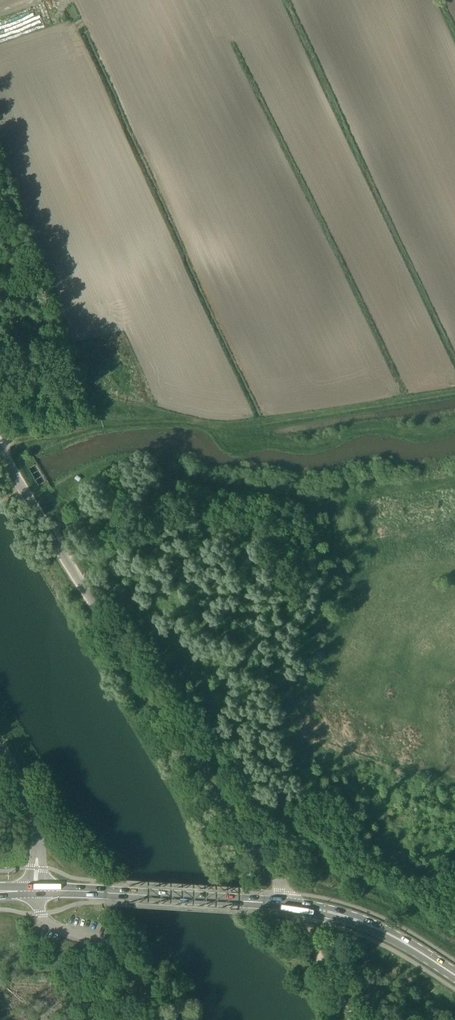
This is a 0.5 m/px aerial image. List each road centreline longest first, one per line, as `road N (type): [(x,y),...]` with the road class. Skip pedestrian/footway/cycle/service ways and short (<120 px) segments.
road 1 (unclassified): [(290,906),(0,449)]
road 2 (unclassified): [(161,1019),(114,950),(48,923),(35,892)]
road 3 (primary): [(454,975),(360,923),(290,906)]
road 4 (primary): [(290,906),(127,894)]
road 5 (unclassified): [(35,892),(38,821),(0,742)]
road 6 (unclassified): [(356,1019),(290,906)]

